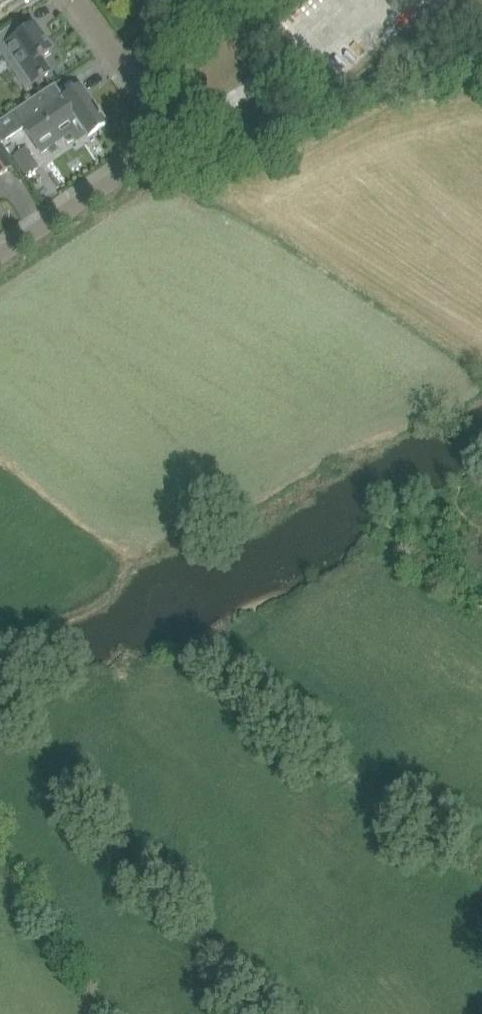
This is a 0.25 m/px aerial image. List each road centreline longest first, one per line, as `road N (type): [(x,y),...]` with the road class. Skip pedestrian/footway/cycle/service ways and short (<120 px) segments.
road 1 (residential): [(0,263),(162,153),(164,123),(134,77)]

